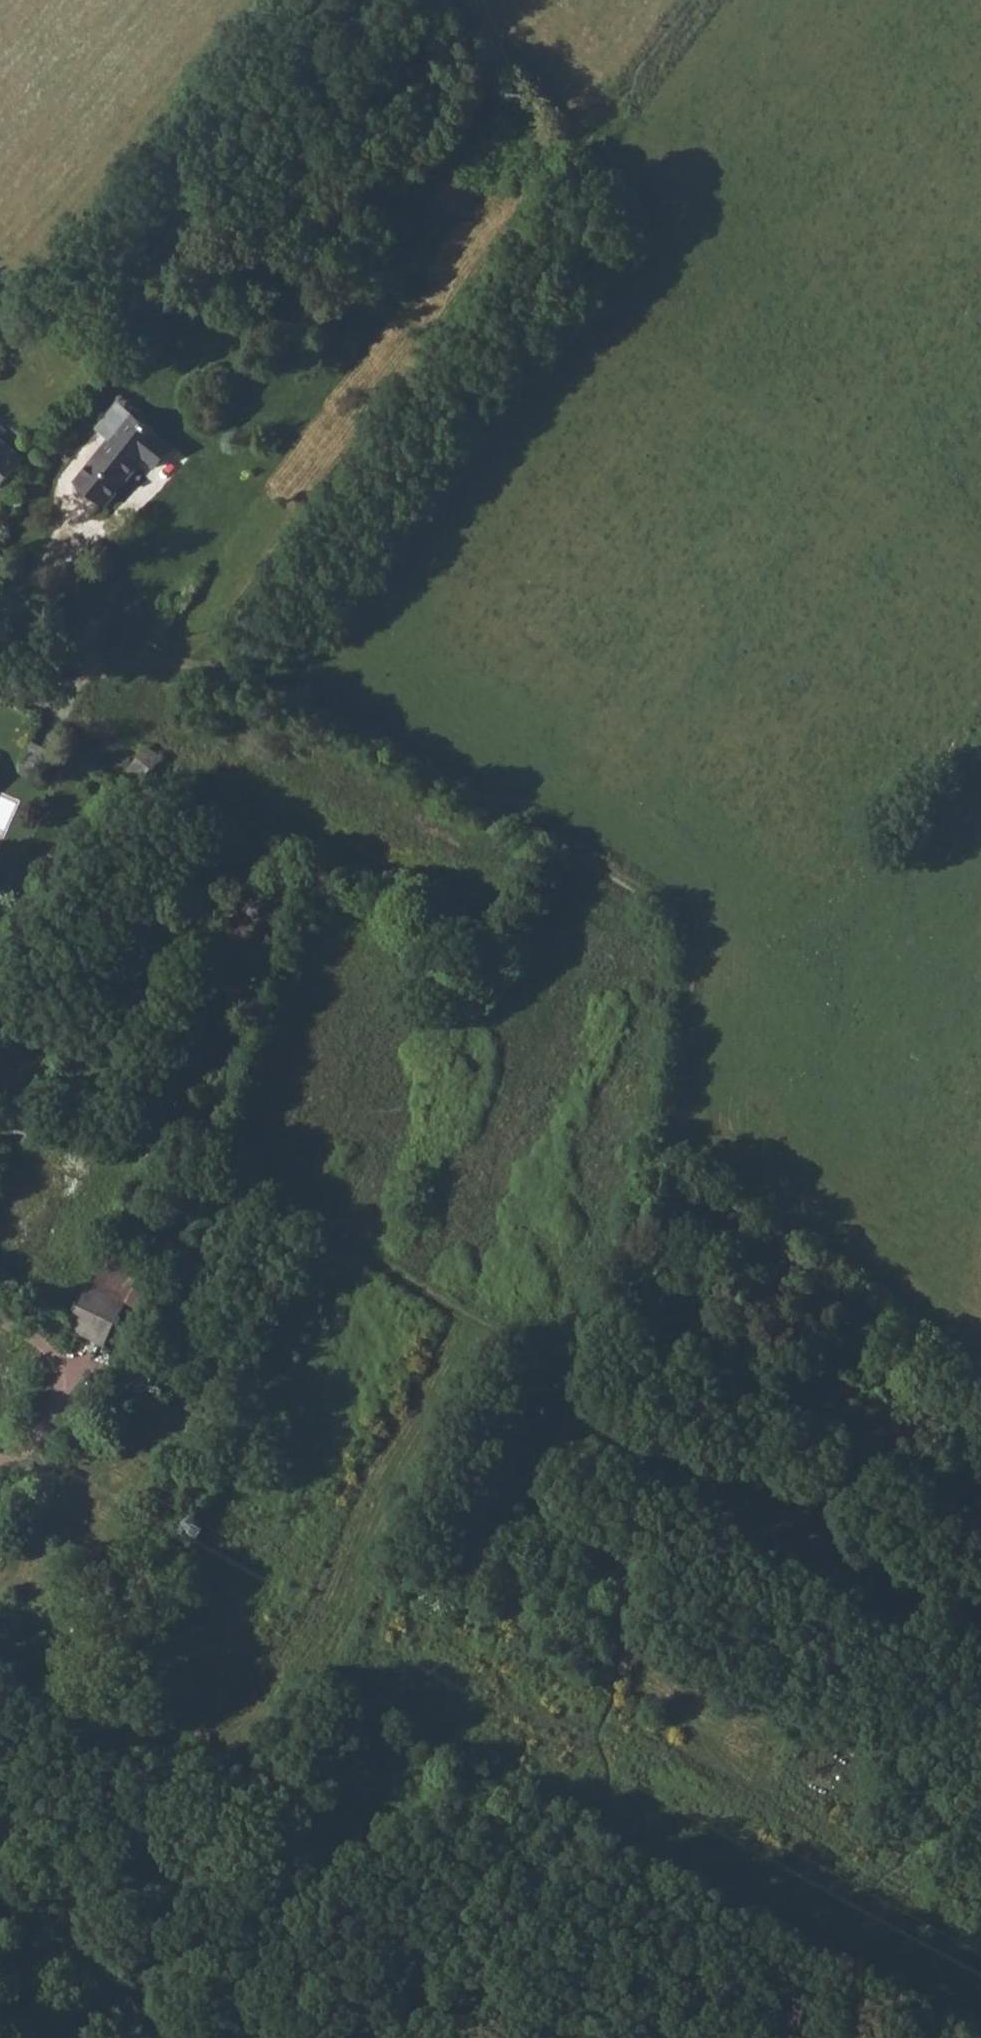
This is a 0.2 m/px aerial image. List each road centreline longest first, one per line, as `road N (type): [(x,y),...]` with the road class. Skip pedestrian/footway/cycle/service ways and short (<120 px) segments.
road 1 (track): [(0,671),(45,681),(202,659),(333,700),(662,906),(688,943),(672,1144),(980,1369)]
road 2 (track): [(0,1128),(102,1135),(207,1156),(279,1190),(573,1391),(636,1266),(672,1144)]

